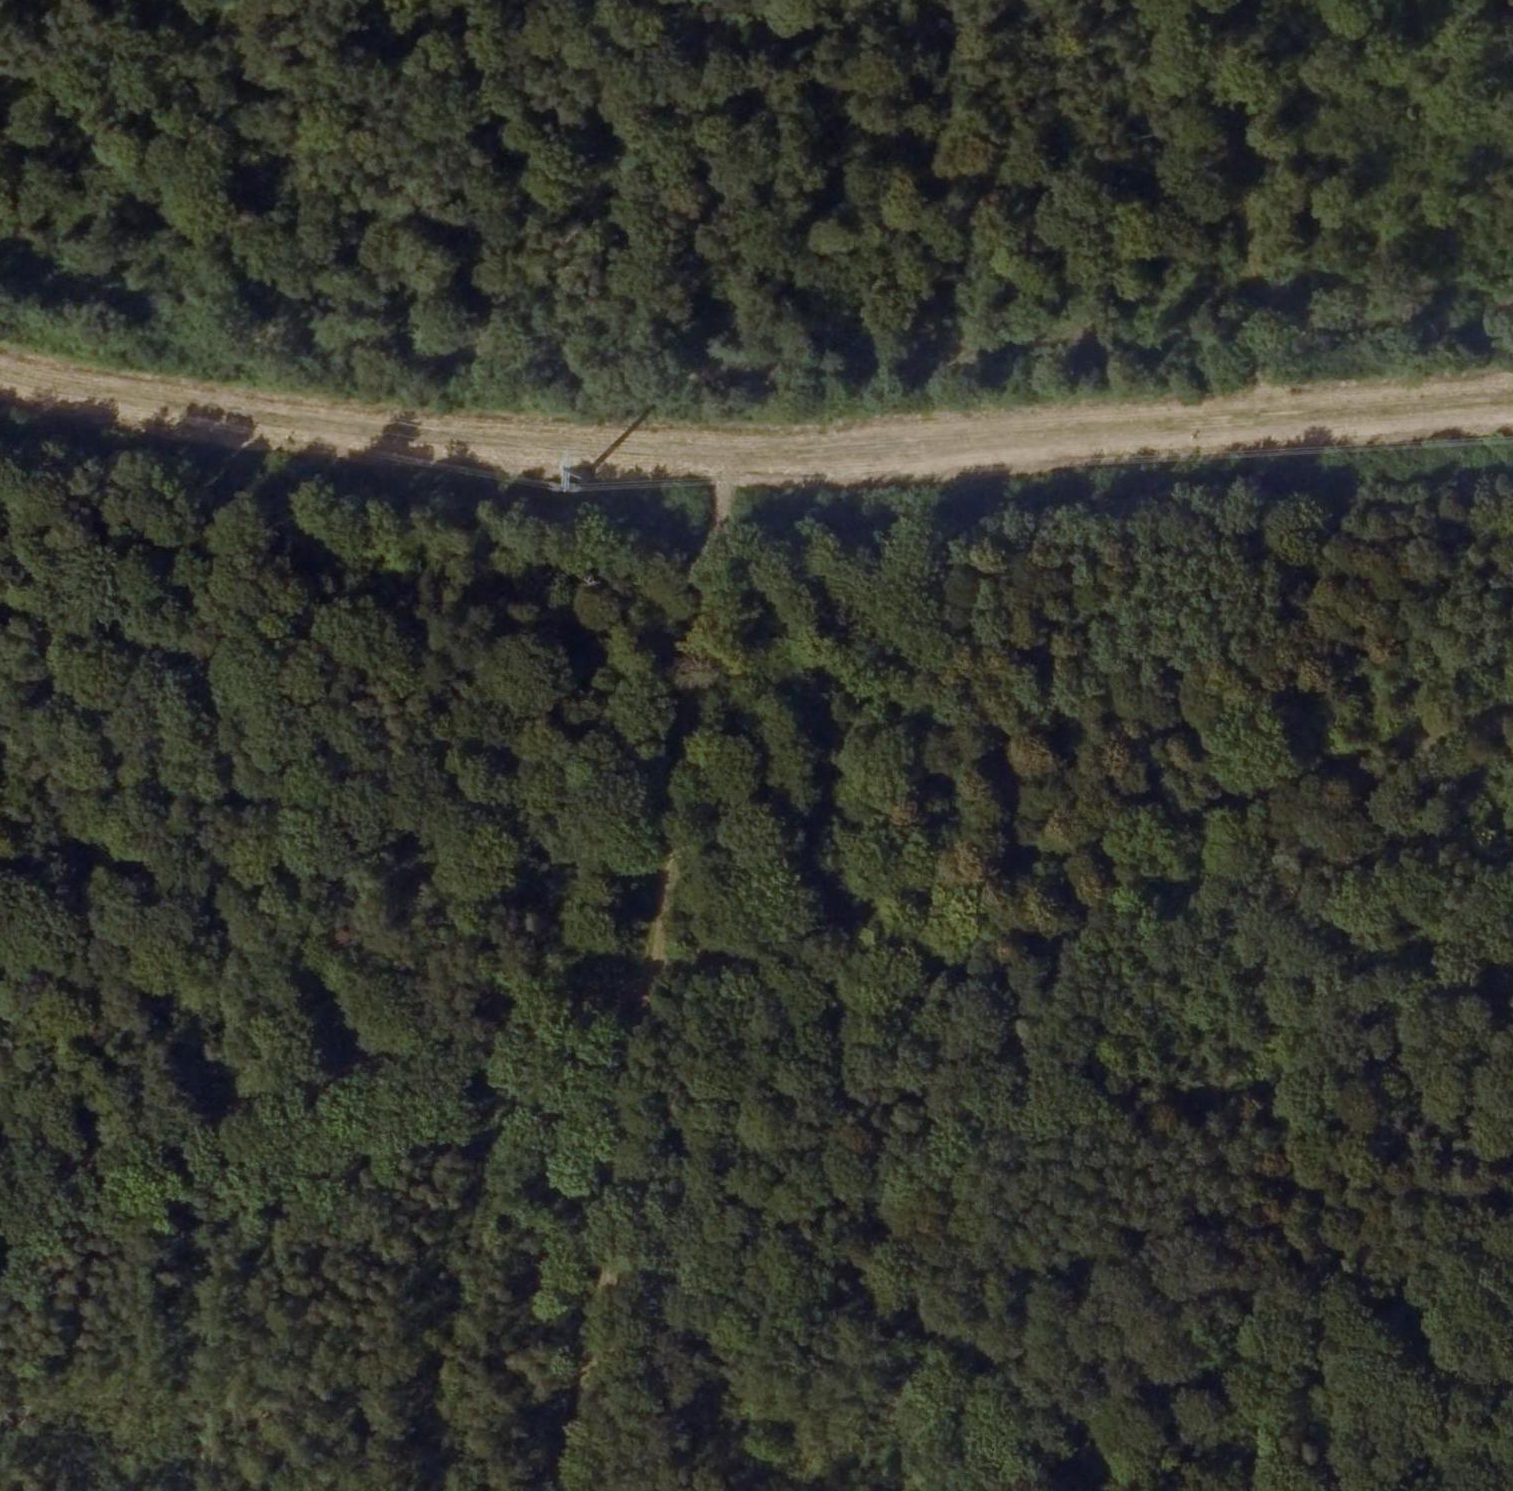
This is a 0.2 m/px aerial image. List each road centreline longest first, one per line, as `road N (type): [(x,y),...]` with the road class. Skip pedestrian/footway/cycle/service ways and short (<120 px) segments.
road 1 (track): [(0,363),(255,415),(742,451),(1512,403)]
road 2 (track): [(651,969),(577,1490)]

